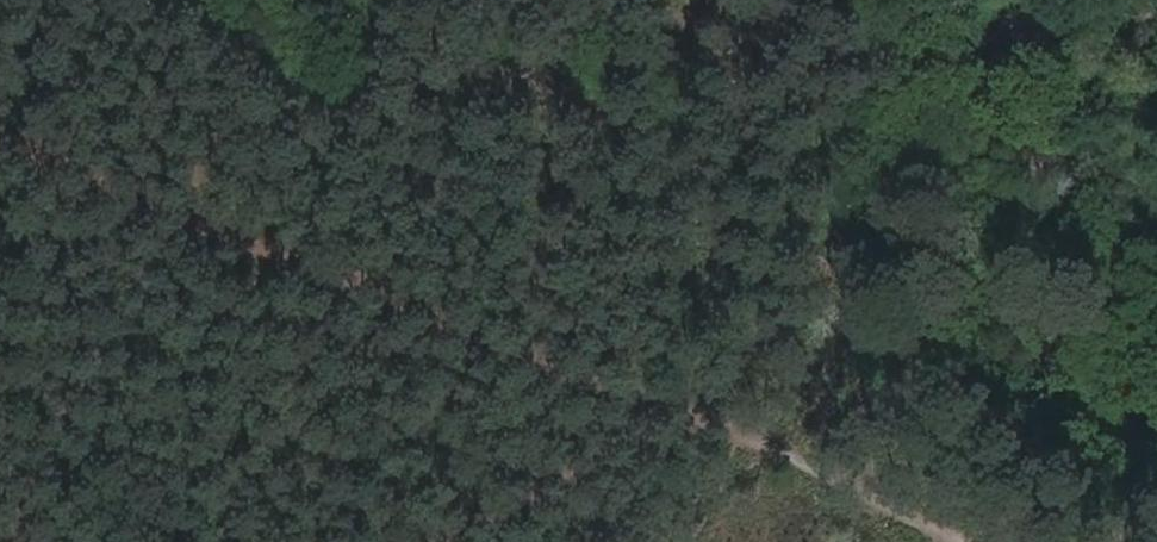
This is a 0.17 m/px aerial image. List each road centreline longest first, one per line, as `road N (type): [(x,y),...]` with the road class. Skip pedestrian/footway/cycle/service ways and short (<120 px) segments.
road 1 (track): [(0,142),(694,408),(895,495),(980,541)]
road 2 (track): [(434,541),(694,408),(170,0)]
road 3 (track): [(2,541),(174,214)]

